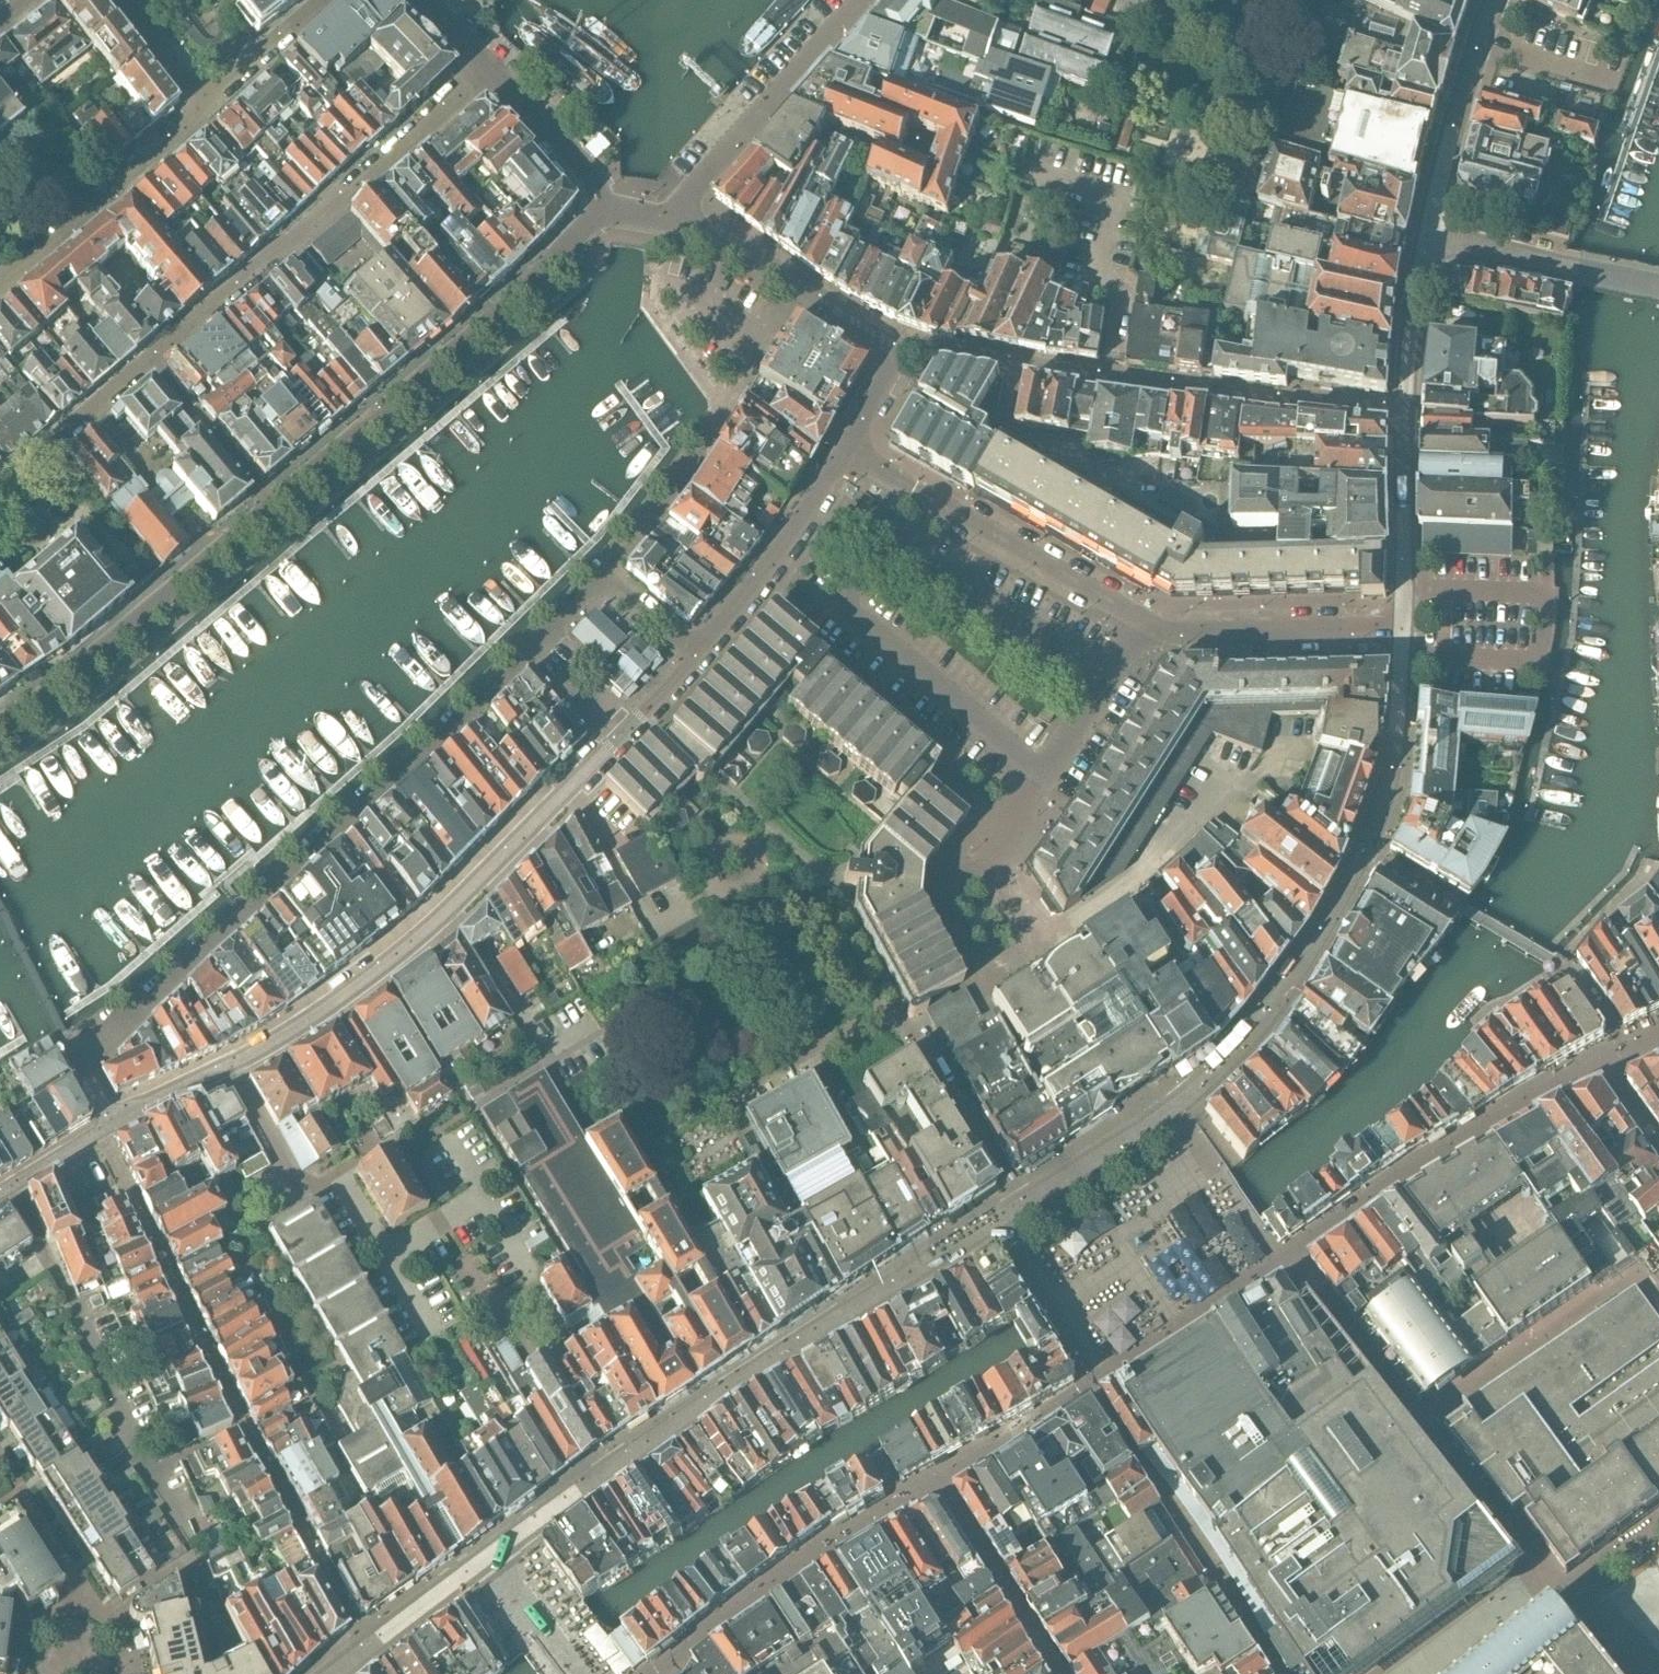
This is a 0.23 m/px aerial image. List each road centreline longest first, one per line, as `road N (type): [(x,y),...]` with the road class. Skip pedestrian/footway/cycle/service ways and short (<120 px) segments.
road 1 (residential): [(487,1555),(724,1392),(1158,1119),(1248,1039),(1322,939),(1388,800),(1400,747),(1400,628)]
road 2 (residential): [(600,571),(288,874),(73,1055),(104,1128)]
road 3 (residential): [(368,1645),(213,1362),(106,1142)]
road 4 (residential): [(105,1618),(205,1552),(9,1188)]
road 5 (residential): [(231,1069),(413,946),(615,739)]
road 6 (residential): [(231,1069),(298,1194),(331,1175),(385,1262),(479,1204),(529,1291)]
road 7 (residential): [(150,360),(487,64)]
road 8 (tertiary): [(274,506),(502,314),(605,209)]
road 9 (residential): [(1019,365),(1408,409)]
road 10 (residential): [(1052,938),(1006,887),(992,852),(1147,626)]
road 11 (tertiary): [(0,725),(64,683),(274,506)]
road 12 (residential): [(802,286),(666,495),(600,571)]
road 13 (tertiary): [(1147,626),(845,453)]
road 14 (residential): [(679,222),(686,199),(858,0)]
road 15 (residential): [(0,289),(207,108)]
road 16 (residential): [(697,659),(845,453)]
road 17 (tertiary): [(1147,626),(1400,628)]
road 18 (residential): [(1019,365),(1008,433),(1104,476),(1182,480)]
road 19 (tertiary): [(1496,0),(1429,236)]
road 20 (residential): [(1052,938),(1133,886),(1218,779)]
road 21 (tertiary): [(1400,628),(1408,409)]
road 22 (residential): [(274,506),(150,360)]
road 23 (residential): [(605,209),(595,179),(487,64)]
road 24 (tertiary): [(1408,409),(1429,236)]
road 25 (residential): [(19,473),(150,360)]
road 26 (residential): [(207,108),(330,0)]
road 27 (residential): [(368,1645),(487,1555)]
road 28 (residential): [(571,1673),(487,1555)]
road 29 (unclassified): [(1429,236),(1568,269)]
road 30 (residential): [(104,1128),(231,1069)]
road 31 (tertiary): [(802,286),(679,222)]
road 32 (residential): [(207,108),(121,0)]
road 33 (residential): [(697,659),(600,571)]
road 34 (tertiary): [(845,453),(904,348)]

